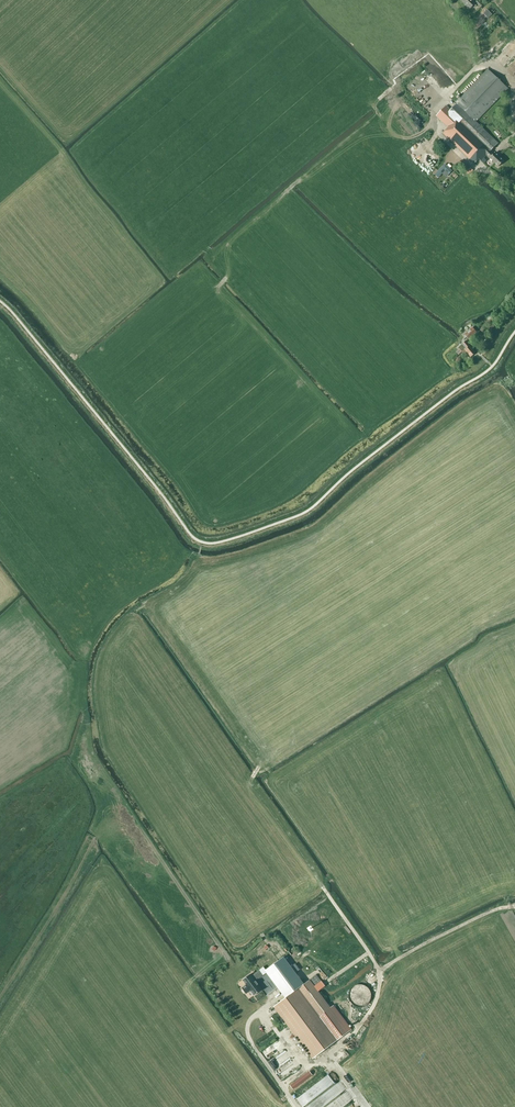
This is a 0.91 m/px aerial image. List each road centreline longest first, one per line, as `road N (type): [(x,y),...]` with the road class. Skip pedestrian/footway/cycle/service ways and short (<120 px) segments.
road 1 (track): [(0,996),(99,832)]

